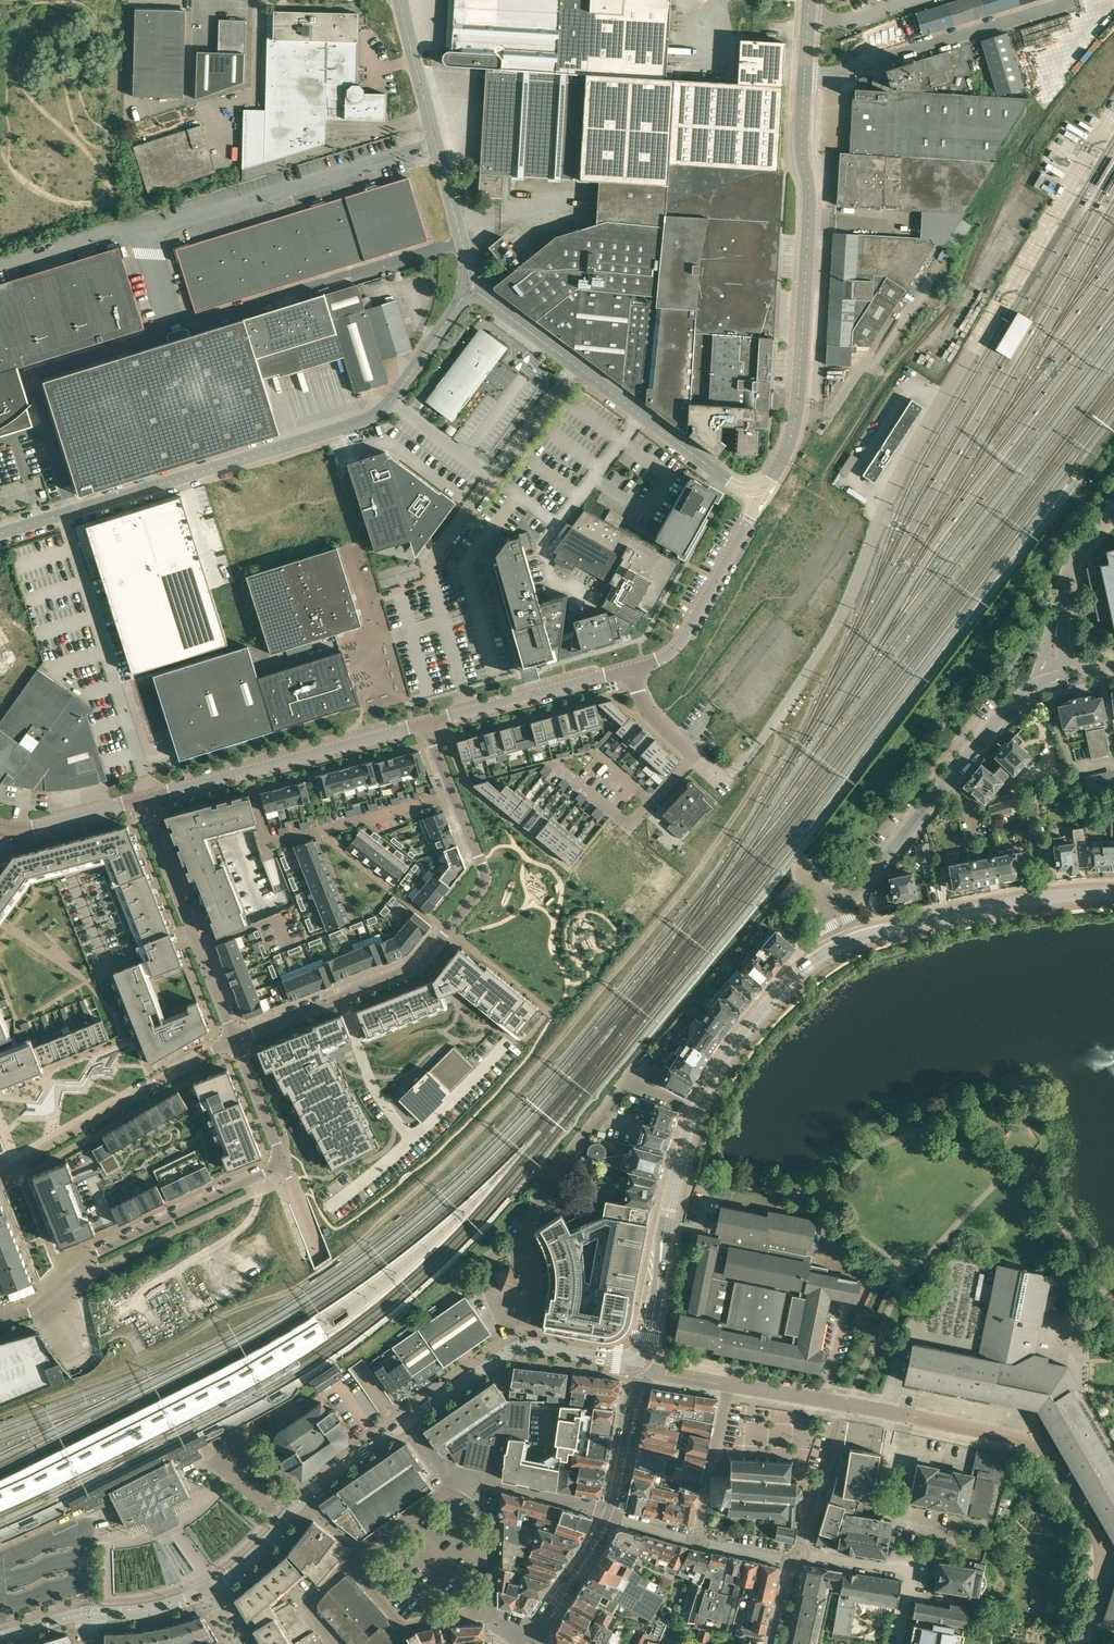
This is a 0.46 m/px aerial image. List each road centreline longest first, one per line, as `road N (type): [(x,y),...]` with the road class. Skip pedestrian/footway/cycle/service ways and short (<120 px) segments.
road 1 (track): [(0,1417),(127,1368),(236,1308),(289,1291),(353,1248),(511,1095),(693,877),(774,751),(772,723)]
road 2 (tertiary): [(848,941),(778,993),(710,1083),(677,1173),(649,1336),(636,1355)]
road 3 (unclassified): [(73,511),(376,414),(469,287)]
road 4 (unclassified): [(752,489),(772,478),(797,409),(810,202),(800,146),(804,82)]
road 5 (unclassified): [(432,141),(149,229),(145,242),(173,327)]
road 6 (residential): [(235,1039),(410,970),(430,954),(486,880),(452,795)]
road 7 (tertiary): [(89,1614),(146,1611),(215,1586),(323,1479),(403,1424)]
road 8 (residential): [(71,1277),(95,1257),(283,1165),(235,1039)]
road 9 (unclassified): [(752,489),(730,482),(469,287)]
road 10 (residential): [(1059,678),(1028,690),(1003,712),(834,913)]
road 11 (unclassified): [(173,327),(459,243)]
road 12 (unclassified): [(63,514),(150,798)]
road 13 (unclassified): [(173,327),(31,371),(73,511)]
road 14 (unclassified): [(804,82),(1073,0)]
road 15 (residential): [(0,1174),(235,1039)]
road 16 (tertiary): [(848,941),(1009,905),(1113,893)]
road 17 (residential): [(141,801),(235,1039)]
road 18 (unclassified): [(630,669),(681,640),(750,517),(752,489)]
road 19 (track): [(263,1175),(246,1224),(150,1288),(146,1305),(157,1330)]
road 20 (unclassified): [(427,723),(630,669)]
road 21 (residential): [(899,1643),(913,1572),(798,1552)]
road 22 (unclassified): [(248,770),(427,723)]
road 23 (residential): [(1059,678),(1056,625),(1066,584),(1113,510)]
road 24 (residential): [(728,1384),(697,1542)]
road 25 (residential): [(636,1355),(609,1512)]
road 26 (residential): [(798,1552),(844,1403)]
road 27 (residential): [(609,1512),(529,1643)]
road 28 (unclassified): [(432,141),(399,0)]
road 29 (unclassified): [(4,830),(141,801)]
road 30 (residential): [(452,795),(320,832)]
road 31 (residential): [(554,761),(631,827),(653,803)]
road 32 (residential): [(320,832),(269,846),(248,770)]
road 33 (tertiary): [(403,1424),(511,1350)]
road 34 (residential): [(349,1560),(454,1482)]
road 35 (residential): [(516,1245),(481,1269),(511,1350)]
road 36 (tertiary): [(511,1350),(636,1355)]
road 37 (residential): [(42,1303),(0,1189)]

